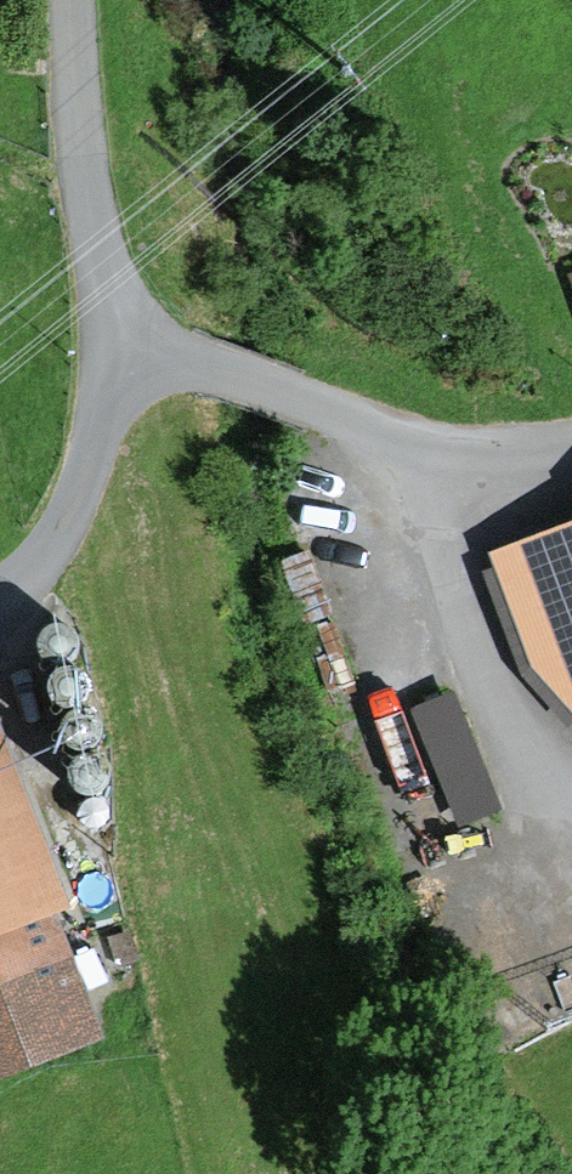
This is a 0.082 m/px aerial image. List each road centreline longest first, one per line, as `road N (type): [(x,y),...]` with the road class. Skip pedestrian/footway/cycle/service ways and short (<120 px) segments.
road 1 (residential): [(571,438),(479,443),(413,436),(104,339)]
road 2 (residential): [(104,339),(70,0)]
road 3 (residential): [(0,598),(57,536),(89,441),(104,339)]

